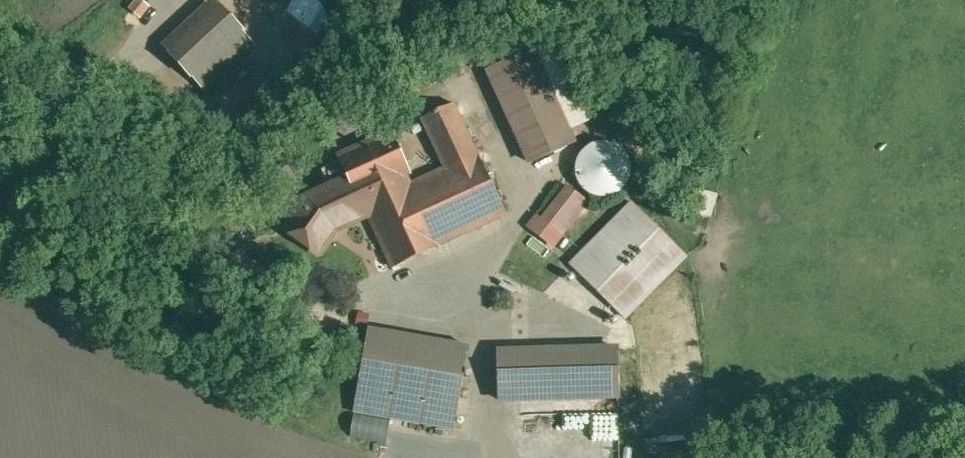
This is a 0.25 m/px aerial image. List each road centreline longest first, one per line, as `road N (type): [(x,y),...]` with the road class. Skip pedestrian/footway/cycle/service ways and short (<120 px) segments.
road 1 (unclassified): [(0,126),(132,0)]

